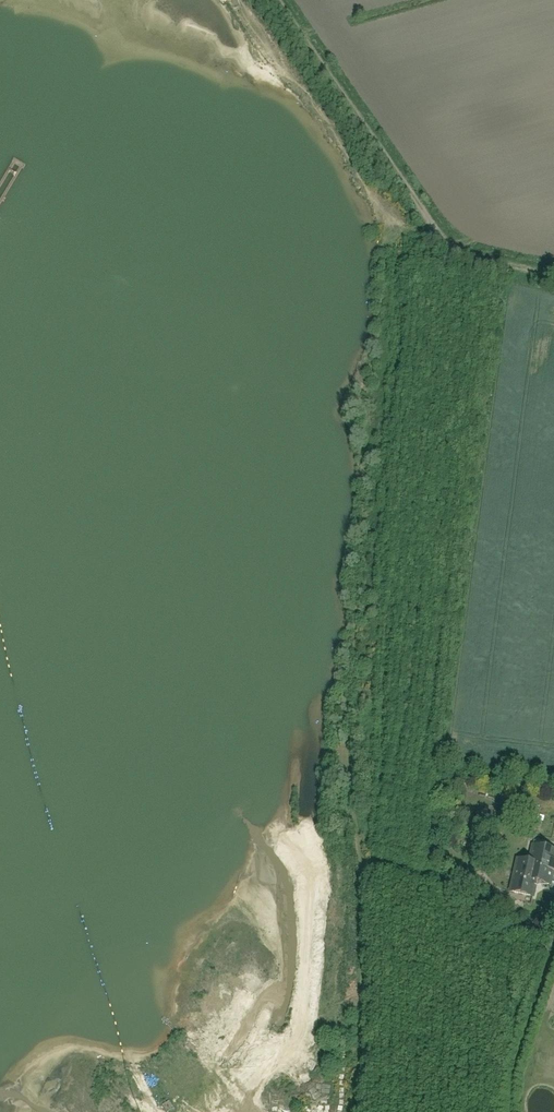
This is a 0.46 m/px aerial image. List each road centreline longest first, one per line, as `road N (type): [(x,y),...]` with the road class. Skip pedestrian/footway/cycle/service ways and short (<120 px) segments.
road 1 (track): [(553,269),(452,246),(280,0)]

